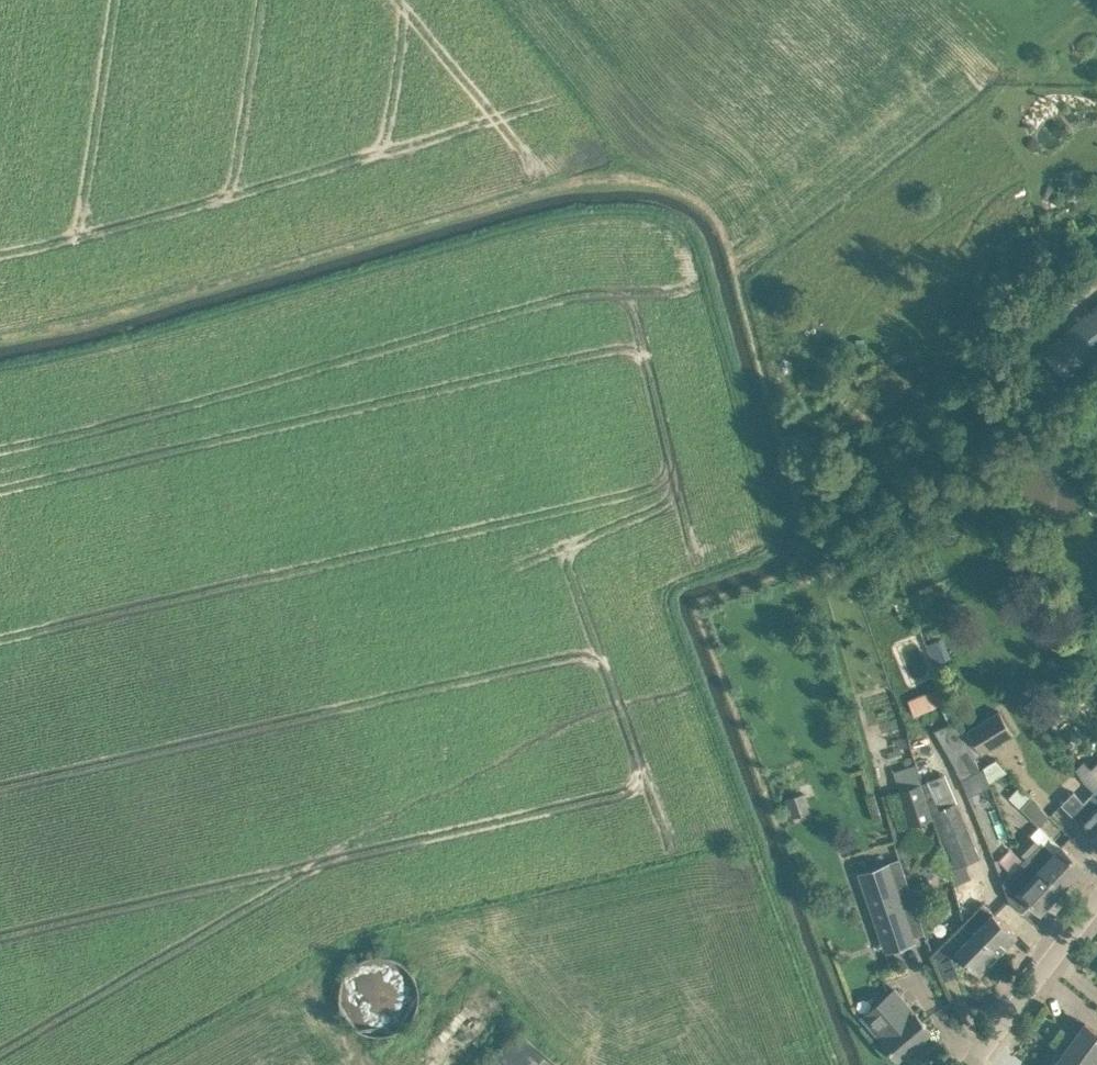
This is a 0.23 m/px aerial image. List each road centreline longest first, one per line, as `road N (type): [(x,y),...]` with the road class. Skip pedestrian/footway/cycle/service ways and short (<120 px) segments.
road 1 (residential): [(965,1064),(1096,903)]

